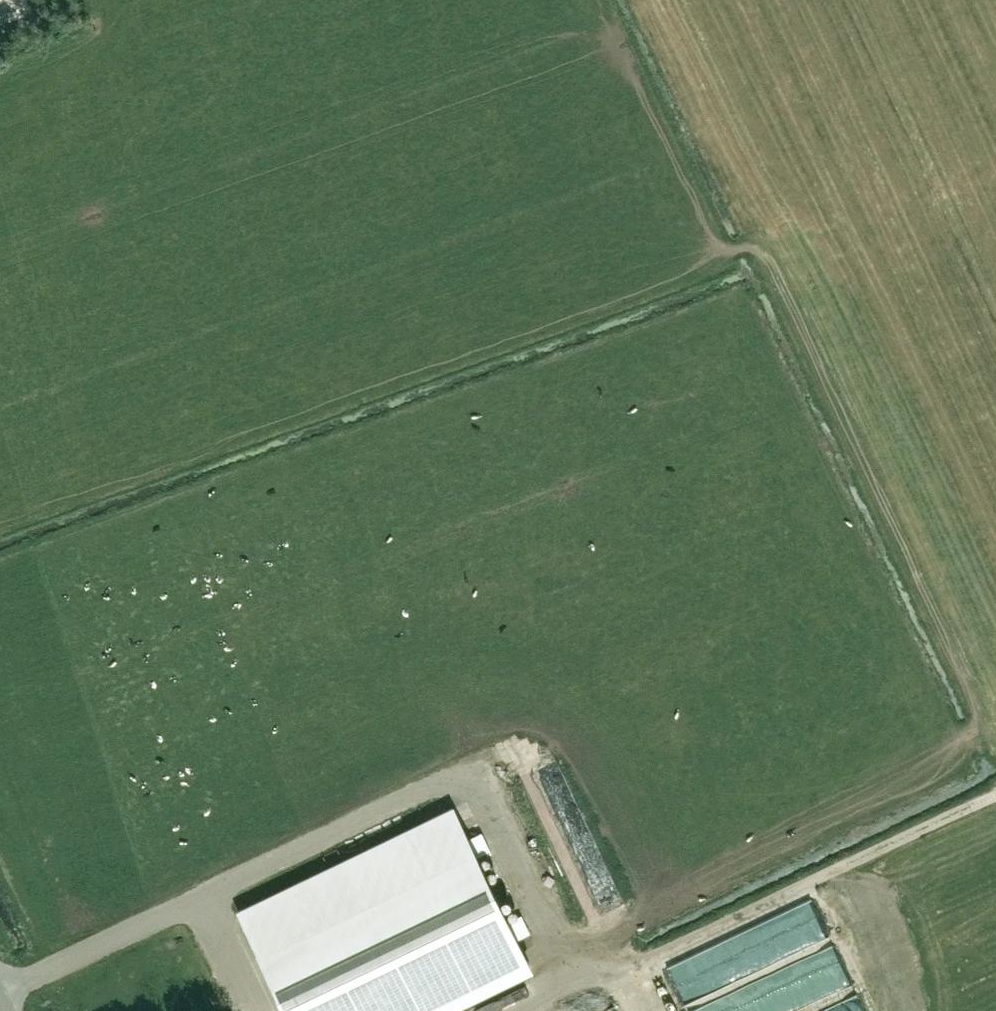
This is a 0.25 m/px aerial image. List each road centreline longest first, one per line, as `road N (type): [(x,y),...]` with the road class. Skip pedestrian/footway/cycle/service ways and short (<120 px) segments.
road 1 (track): [(528,1010),(995,794)]

